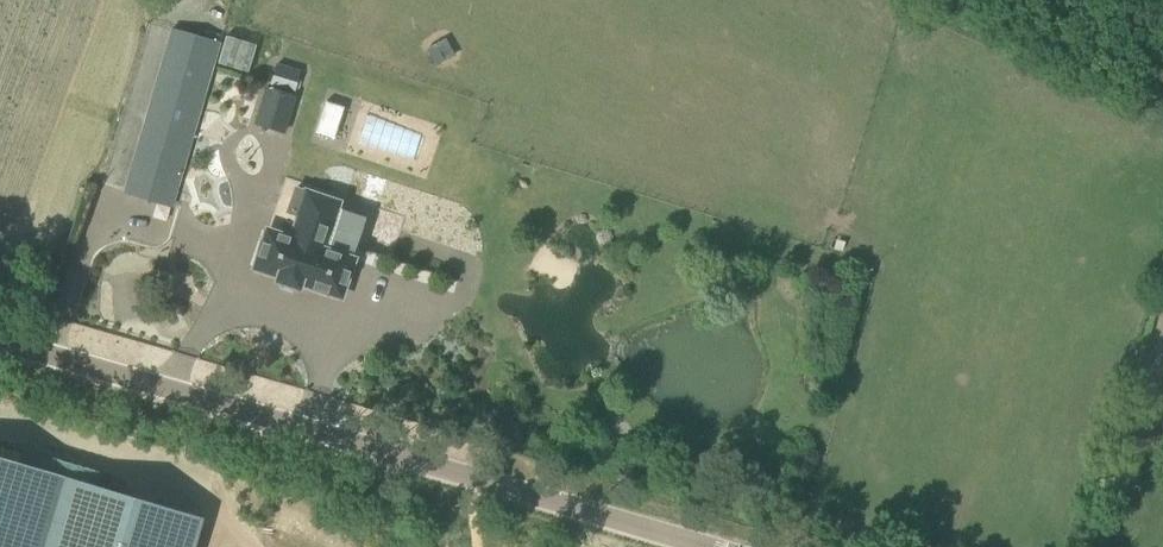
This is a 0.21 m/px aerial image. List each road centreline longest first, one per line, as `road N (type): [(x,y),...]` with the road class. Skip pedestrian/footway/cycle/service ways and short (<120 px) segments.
road 1 (tertiary): [(701,546),(0,343)]

